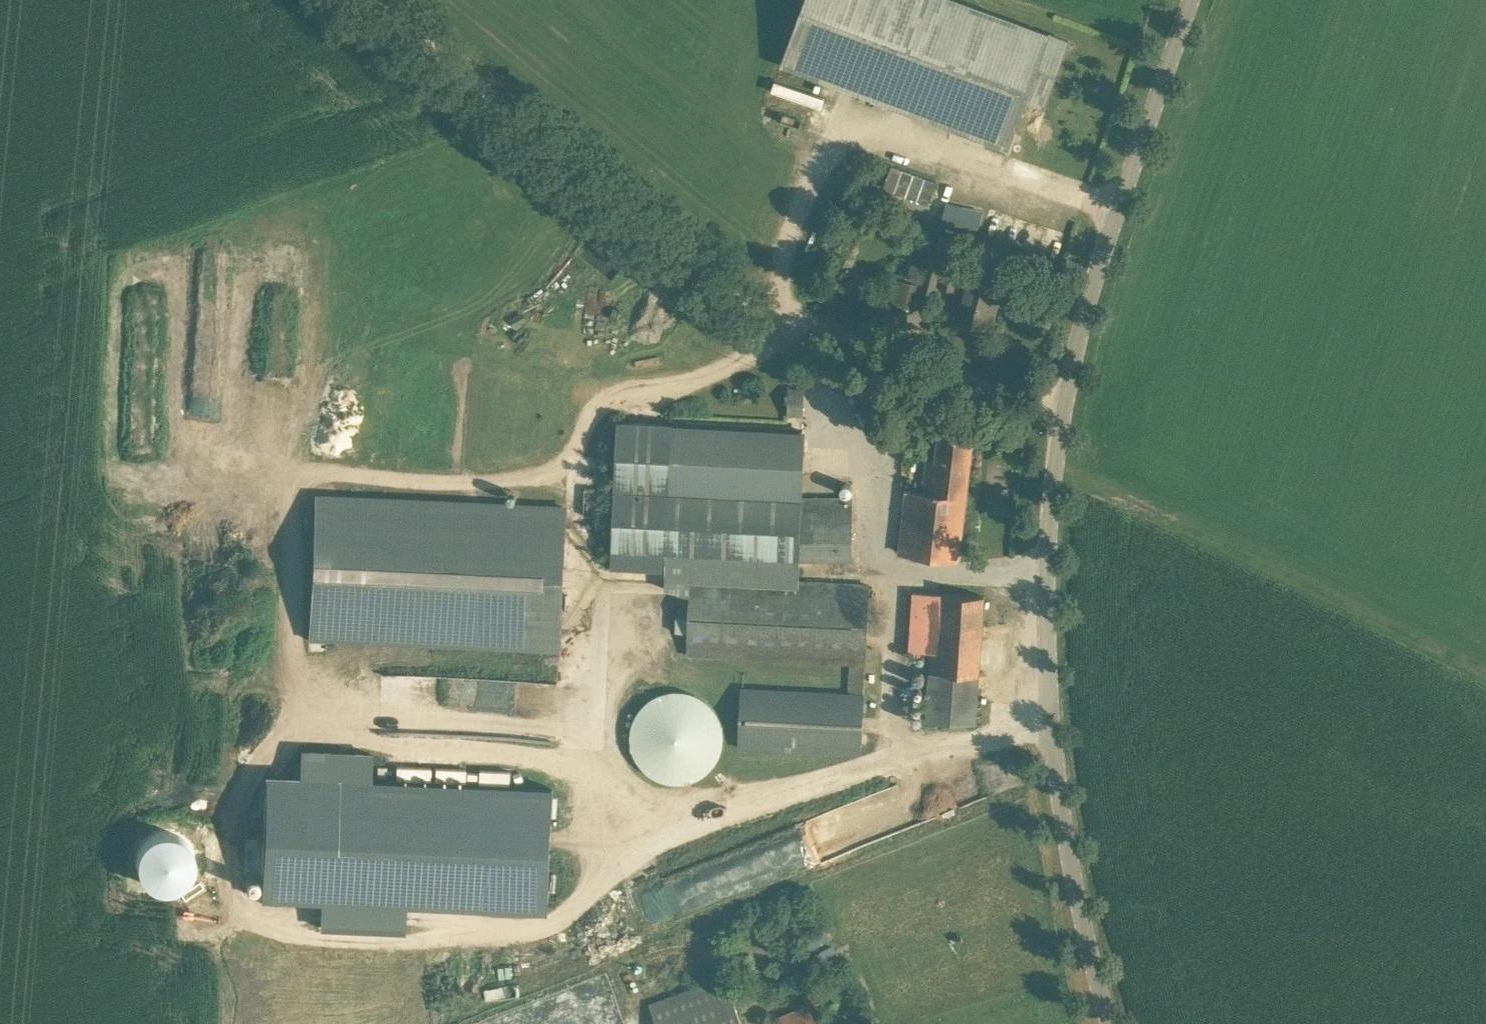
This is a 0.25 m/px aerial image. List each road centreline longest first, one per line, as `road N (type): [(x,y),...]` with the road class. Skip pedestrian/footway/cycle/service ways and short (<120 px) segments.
road 1 (unclassified): [(1111,1023),(1064,796),(1049,596),(1080,342),(1199,0)]
road 2 (track): [(1068,415),(790,324),(522,128),(368,0)]

